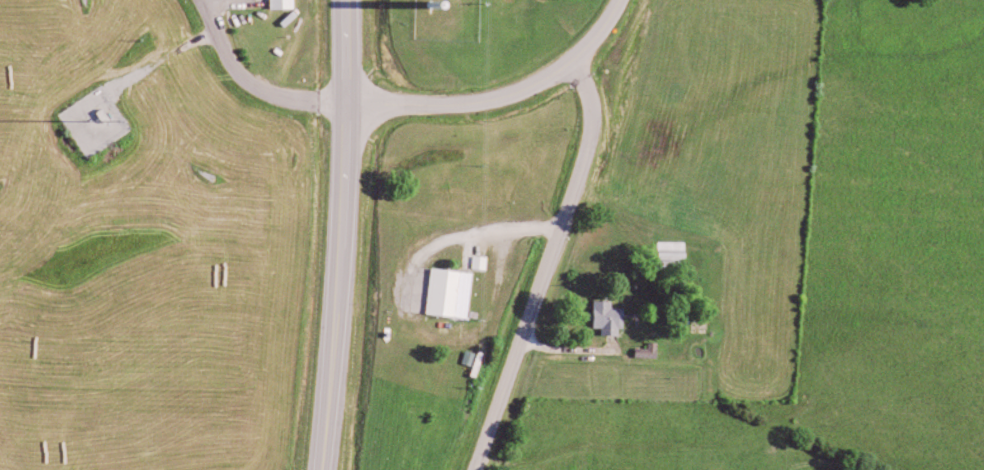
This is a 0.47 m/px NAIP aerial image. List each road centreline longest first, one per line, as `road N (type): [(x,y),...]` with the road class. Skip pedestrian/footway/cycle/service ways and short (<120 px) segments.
road 1 (residential): [(581,55),(596,137),(477,469)]
road 2 (primary): [(335,370),(343,0)]
road 3 (tertiary): [(346,99),(455,104),(523,90),(581,55),(621,0)]
road 4 (residential): [(201,0),(247,84),(280,100),(346,99)]

